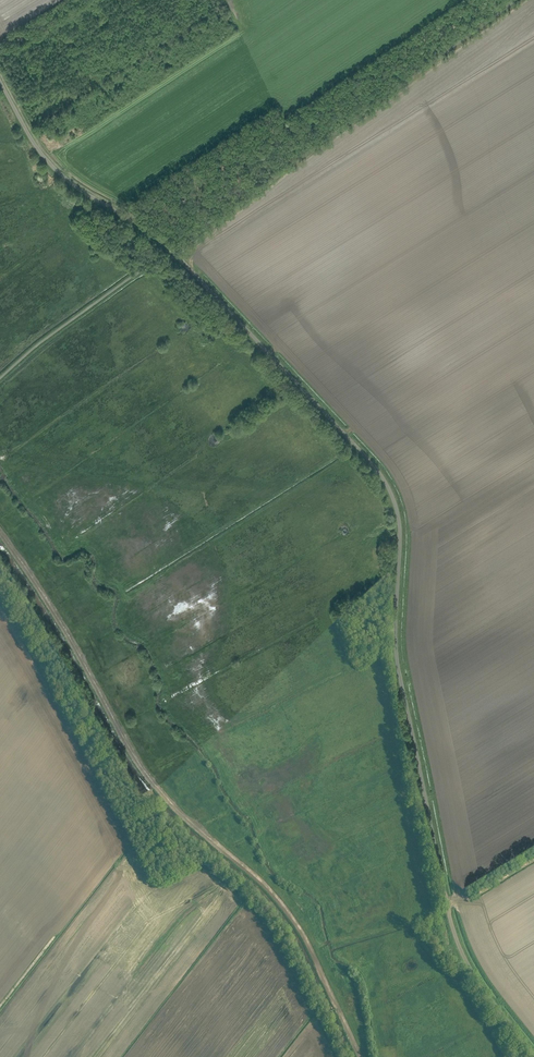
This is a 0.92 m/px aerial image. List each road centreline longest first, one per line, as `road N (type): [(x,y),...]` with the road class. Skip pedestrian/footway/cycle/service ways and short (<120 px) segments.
road 1 (unclassified): [(533,1054),(476,980),(450,920),(397,659),(400,533),(386,483),(166,245),(53,167),(0,82)]

